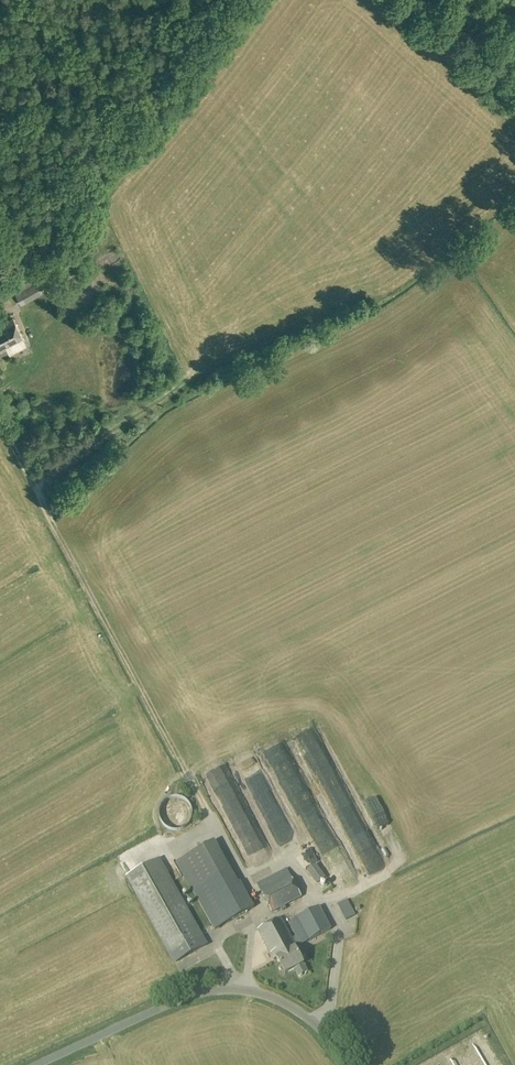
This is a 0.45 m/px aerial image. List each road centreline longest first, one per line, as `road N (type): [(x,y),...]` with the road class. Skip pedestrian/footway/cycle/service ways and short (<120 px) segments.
road 1 (track): [(183,766),(0,426)]
road 2 (unclassified): [(349,1064),(293,1007),(231,990),(177,1001),(36,1064)]

